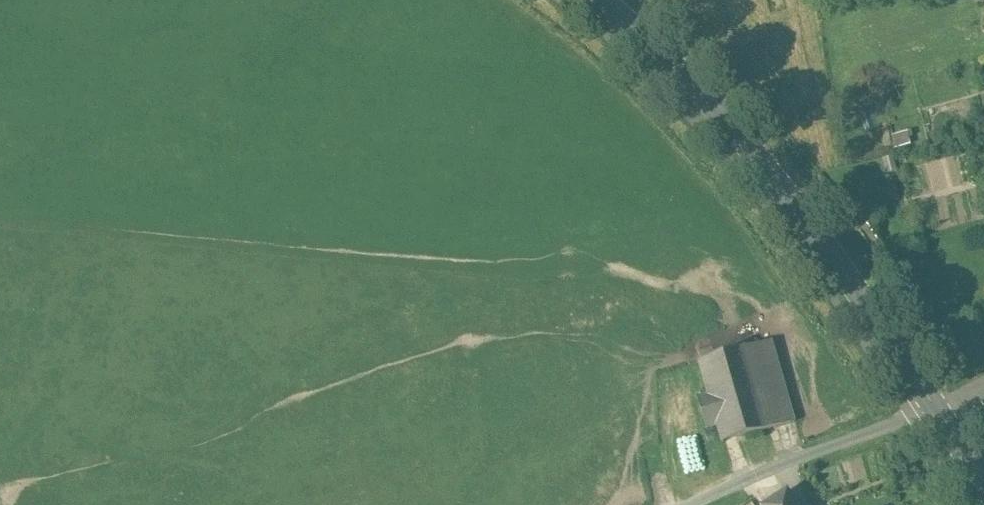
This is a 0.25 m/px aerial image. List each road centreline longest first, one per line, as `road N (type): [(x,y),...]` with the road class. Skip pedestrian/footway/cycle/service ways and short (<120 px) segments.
road 1 (secondary): [(599,0),(687,79),(823,240),(937,407)]
road 2 (residential): [(690,504),(937,407)]

